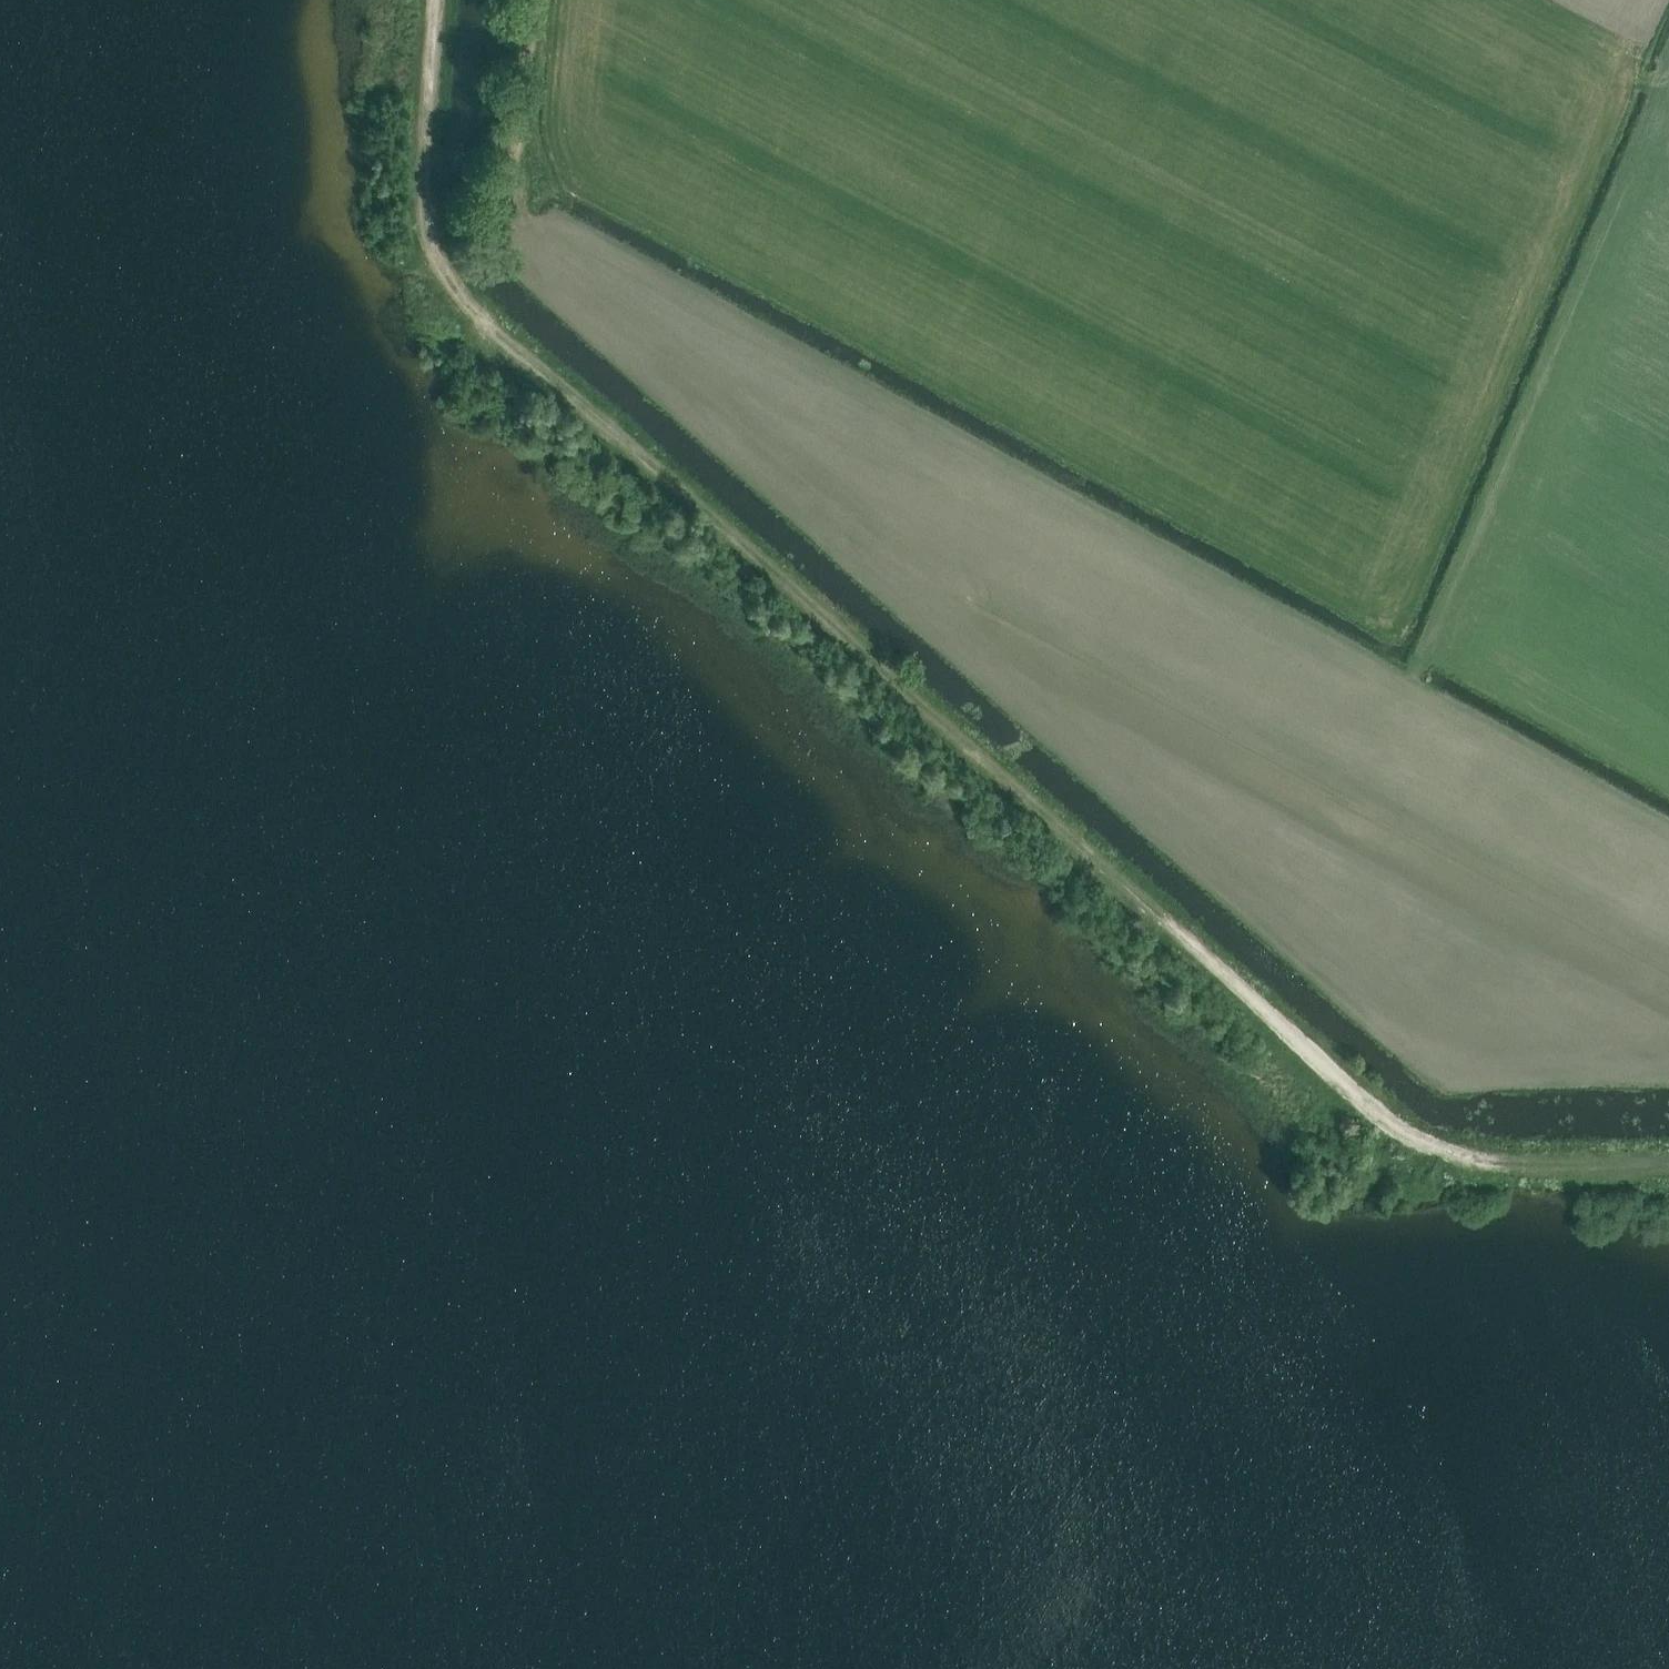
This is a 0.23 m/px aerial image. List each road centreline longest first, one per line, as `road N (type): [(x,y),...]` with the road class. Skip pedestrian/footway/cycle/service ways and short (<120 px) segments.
road 1 (unclassified): [(513,175),(532,0)]

